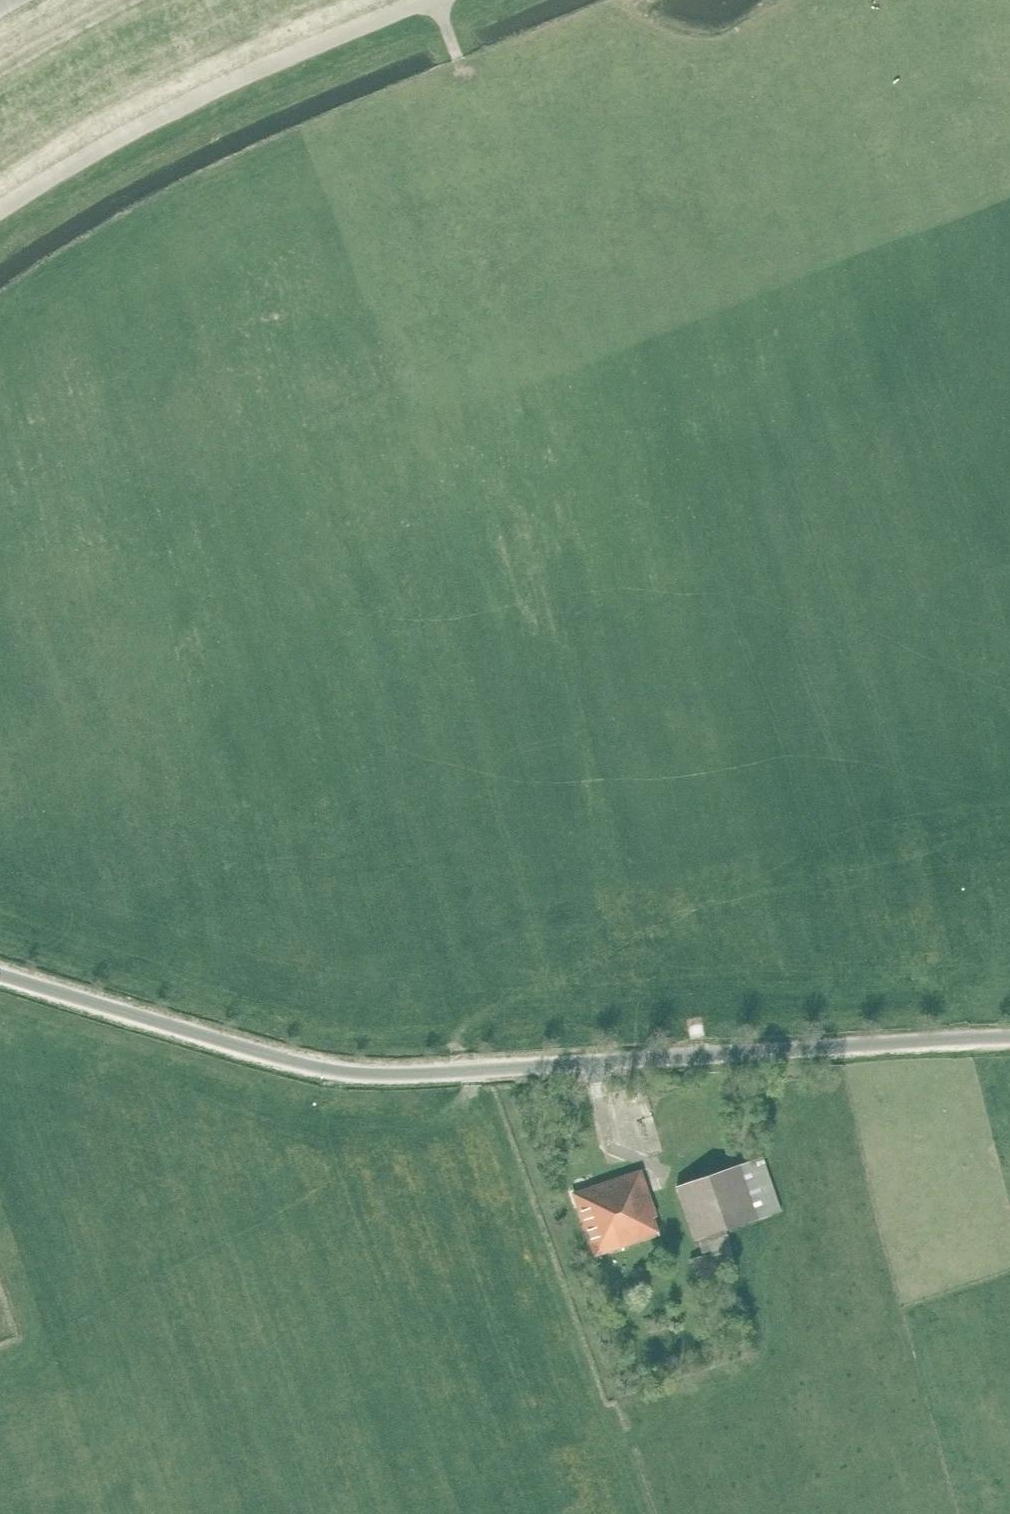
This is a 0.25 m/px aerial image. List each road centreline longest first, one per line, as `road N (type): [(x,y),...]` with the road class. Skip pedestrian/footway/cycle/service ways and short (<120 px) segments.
road 1 (unclassified): [(0,975),(297,1064),(378,1075),(1009,1038)]
road 2 (unclassified): [(0,212),(245,75),(426,0)]

